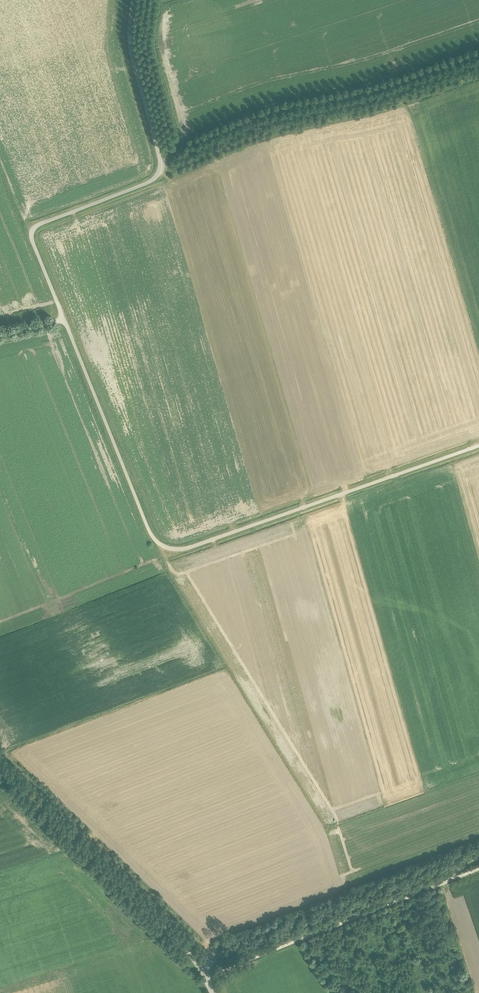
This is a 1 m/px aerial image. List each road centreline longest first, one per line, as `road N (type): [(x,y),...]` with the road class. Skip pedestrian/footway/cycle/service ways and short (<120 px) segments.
road 1 (unclassified): [(478,446),(190,548),(168,548),(150,534),(64,321)]
road 2 (unclassified): [(64,321),(33,228),(160,171),(129,42),(132,0)]
road 3 (tertiary): [(206,975),(170,930),(0,767)]
road 4 (unclassified): [(206,975),(478,869)]

